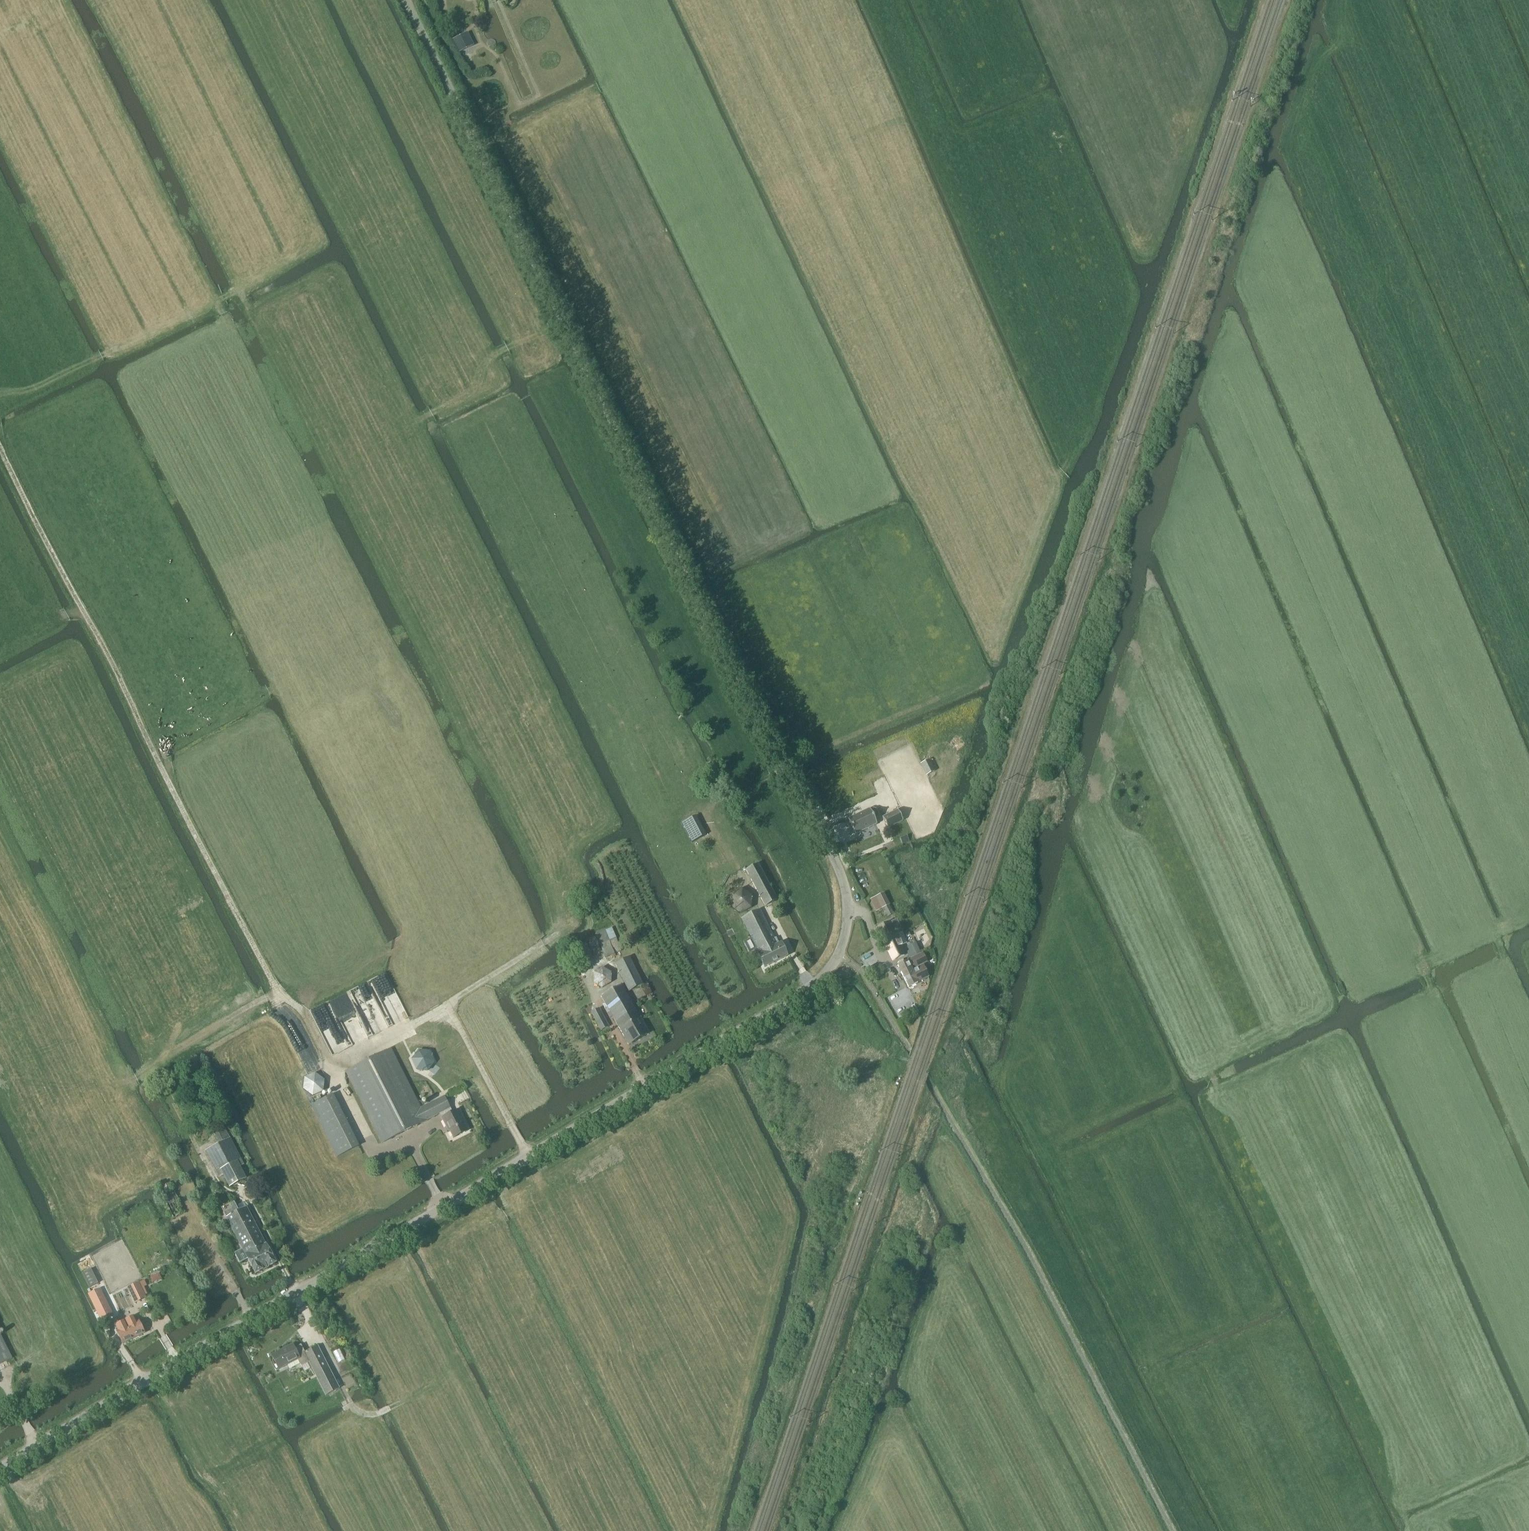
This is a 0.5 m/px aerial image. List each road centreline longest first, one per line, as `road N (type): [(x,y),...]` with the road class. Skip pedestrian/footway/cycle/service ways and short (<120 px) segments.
road 1 (unclassified): [(0,1468),(815,986),(833,967),(848,929),(835,857),(407,0)]
road 2 (track): [(376,1154),(307,1017),(276,989),(0,448)]

